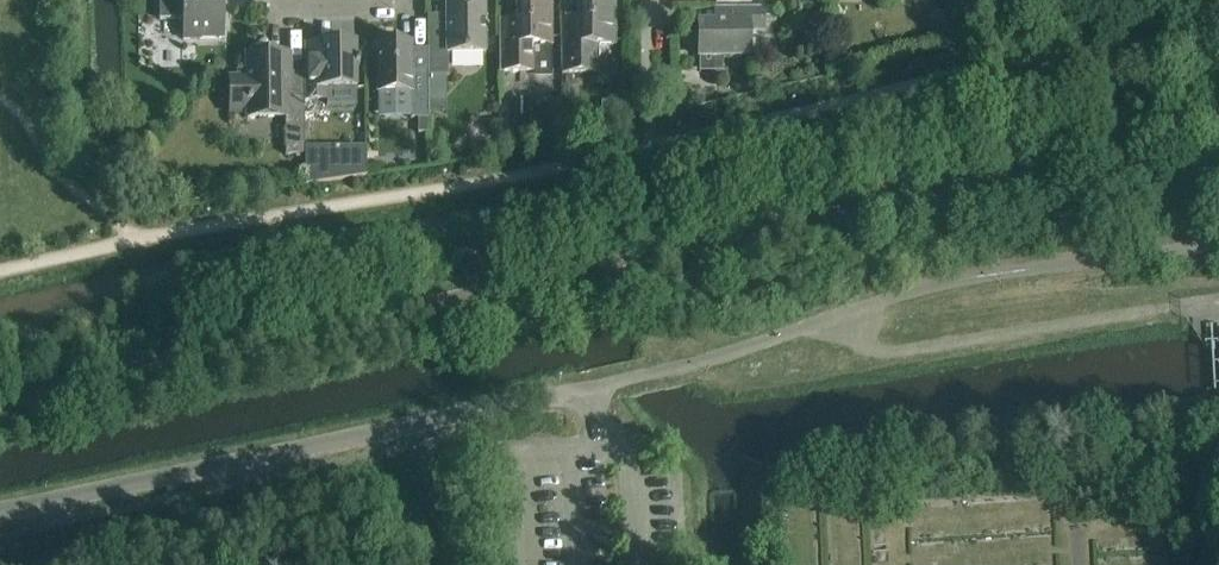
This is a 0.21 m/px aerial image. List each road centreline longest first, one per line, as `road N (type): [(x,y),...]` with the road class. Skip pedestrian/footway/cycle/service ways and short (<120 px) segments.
road 1 (unclassified): [(395,428),(668,369),(808,325),(883,356),(1181,305),(1210,315)]
road 2 (residential): [(0,510),(395,428)]

